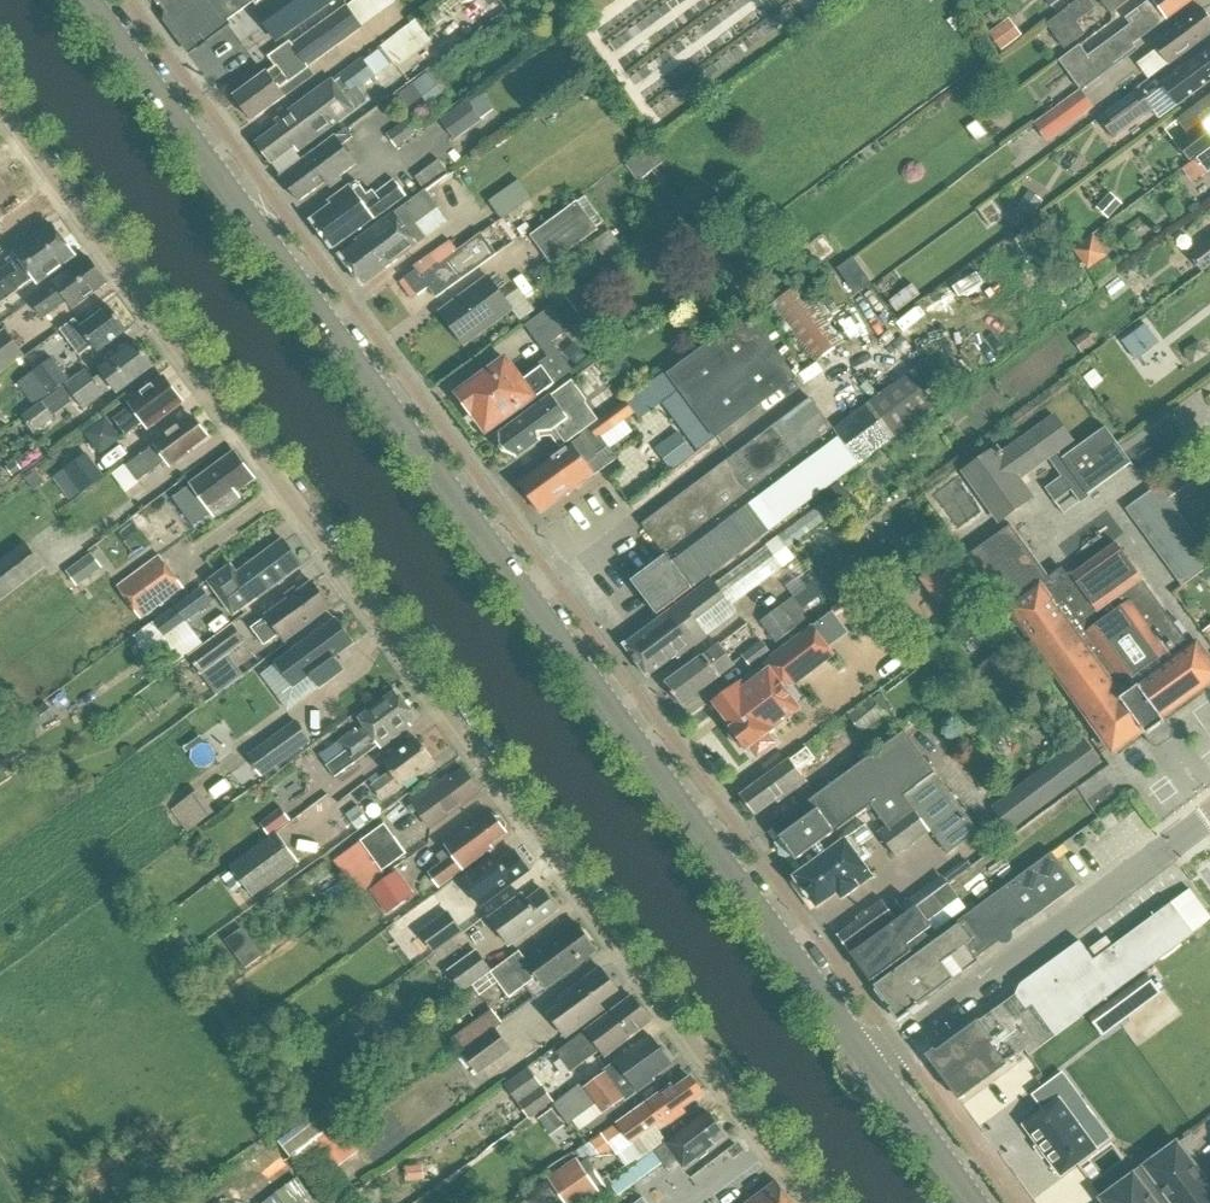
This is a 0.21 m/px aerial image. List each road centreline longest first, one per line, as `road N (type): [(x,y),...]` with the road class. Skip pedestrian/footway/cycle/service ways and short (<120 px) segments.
road 1 (residential): [(819,1202),(0,98)]
road 2 (secondary): [(873,1065),(90,0)]
road 3 (residential): [(873,1065),(1209,819)]
road 4 (secondary): [(976,1202),(873,1065)]

